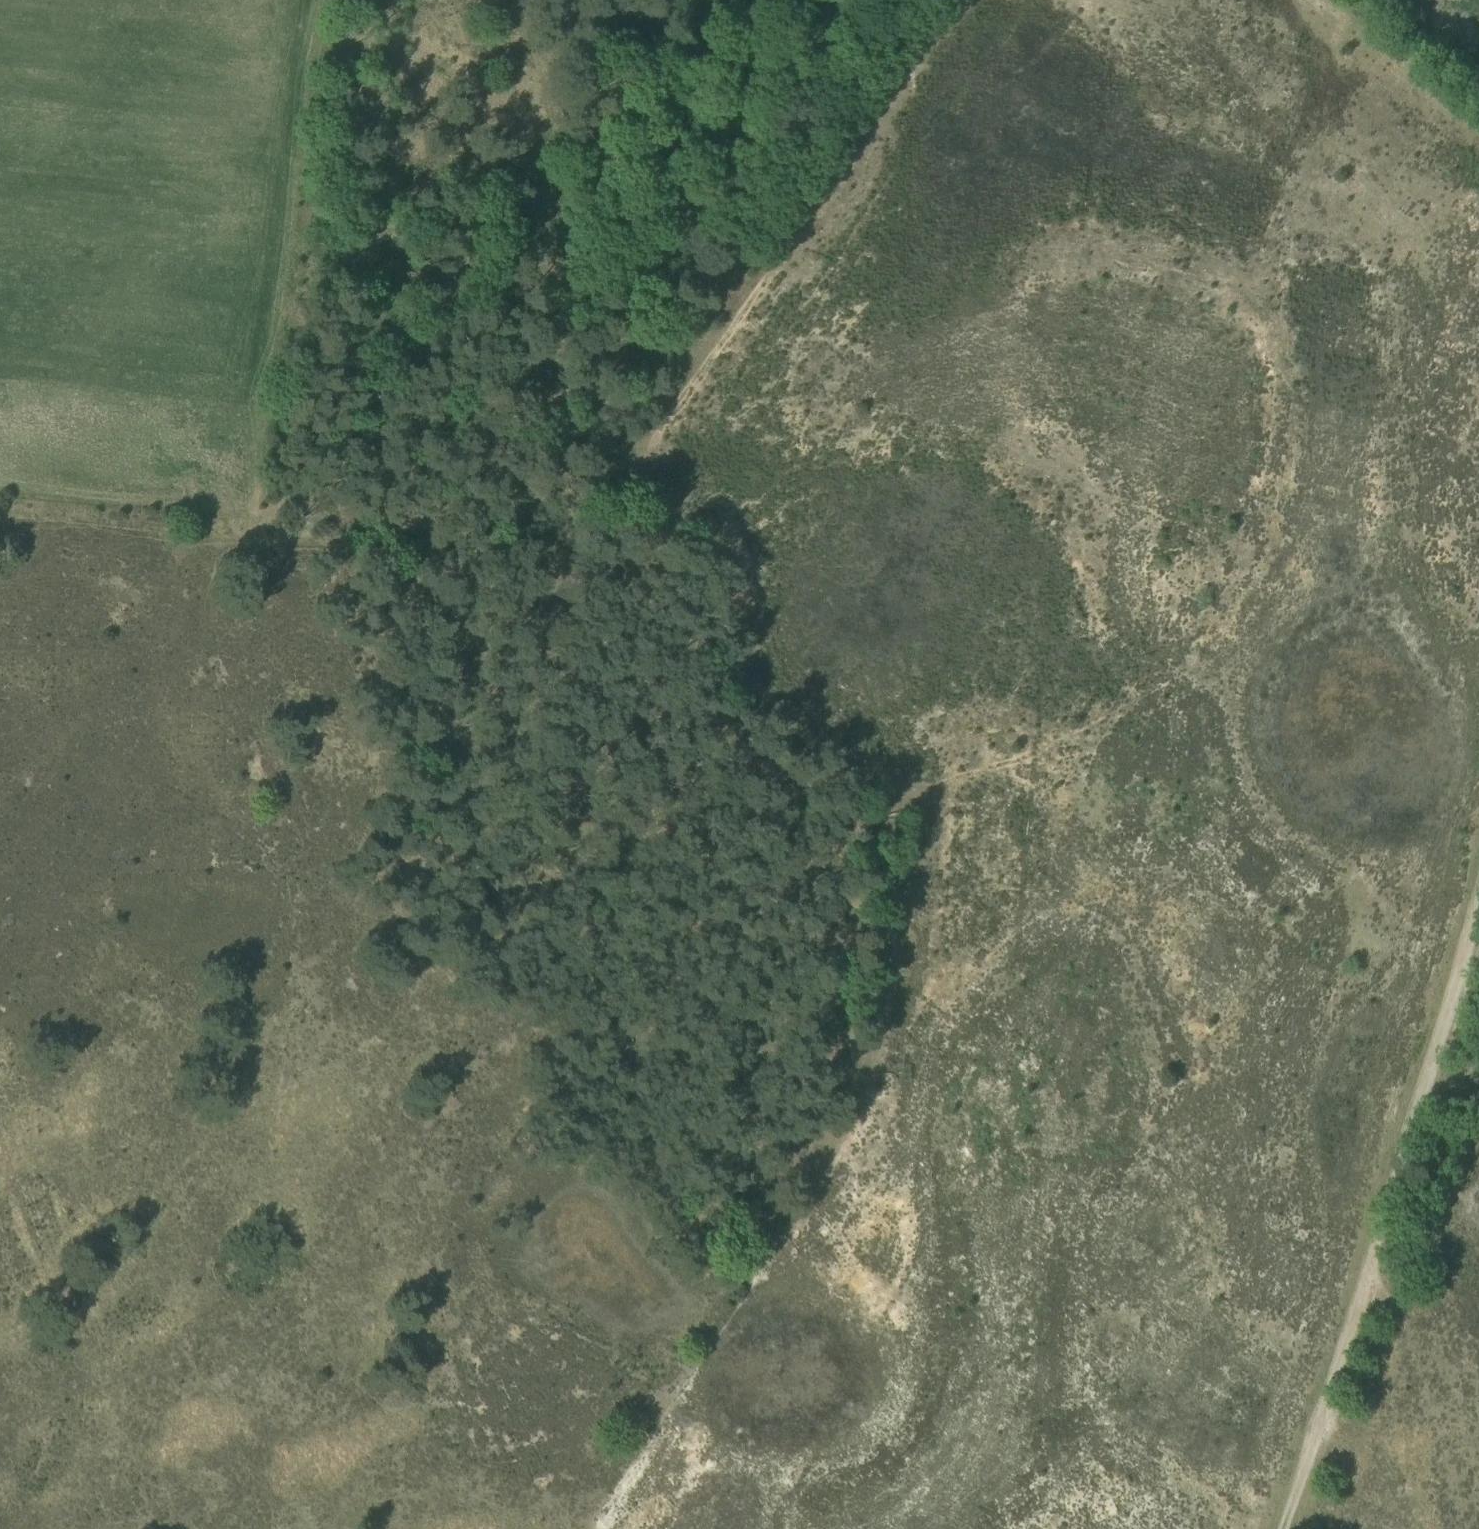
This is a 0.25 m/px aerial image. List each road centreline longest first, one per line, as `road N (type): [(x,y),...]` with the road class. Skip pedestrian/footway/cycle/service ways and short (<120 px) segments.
road 1 (track): [(1283,1528),(1478,904)]

